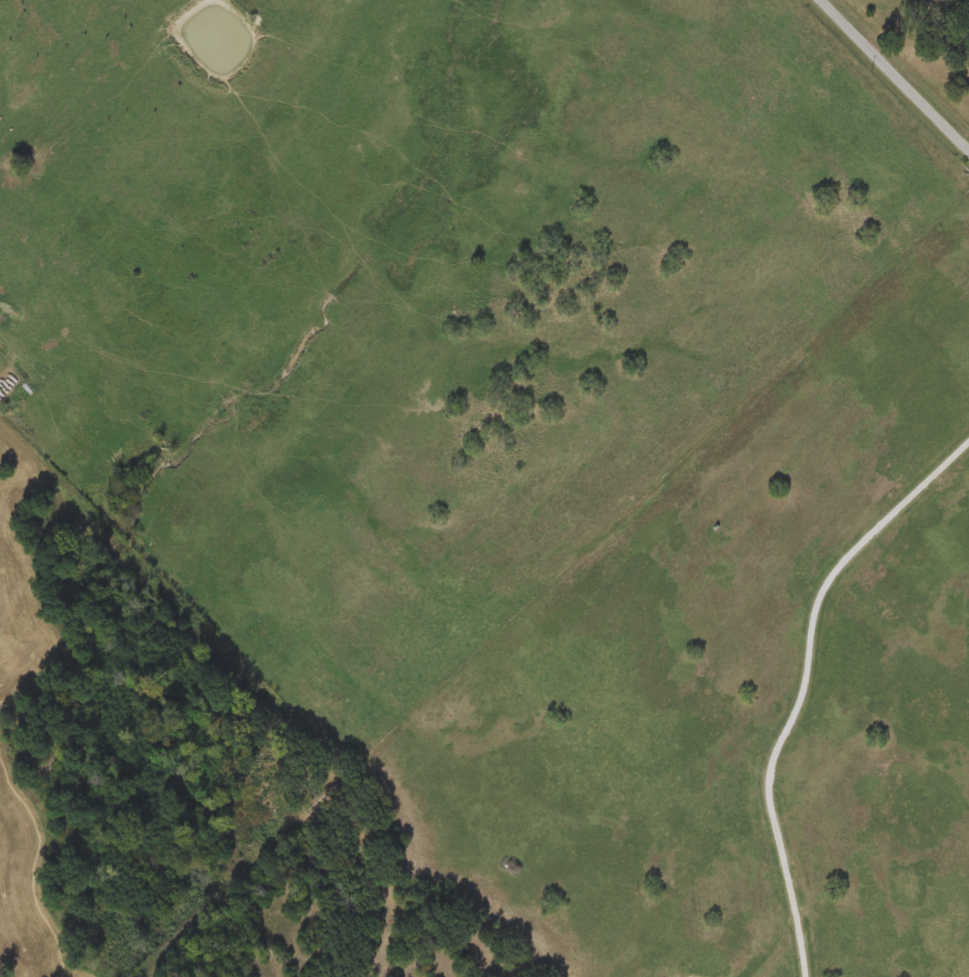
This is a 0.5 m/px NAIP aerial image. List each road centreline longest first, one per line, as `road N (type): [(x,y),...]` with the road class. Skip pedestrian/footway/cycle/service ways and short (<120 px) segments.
road 1 (residential): [(968,149),(821,0)]

